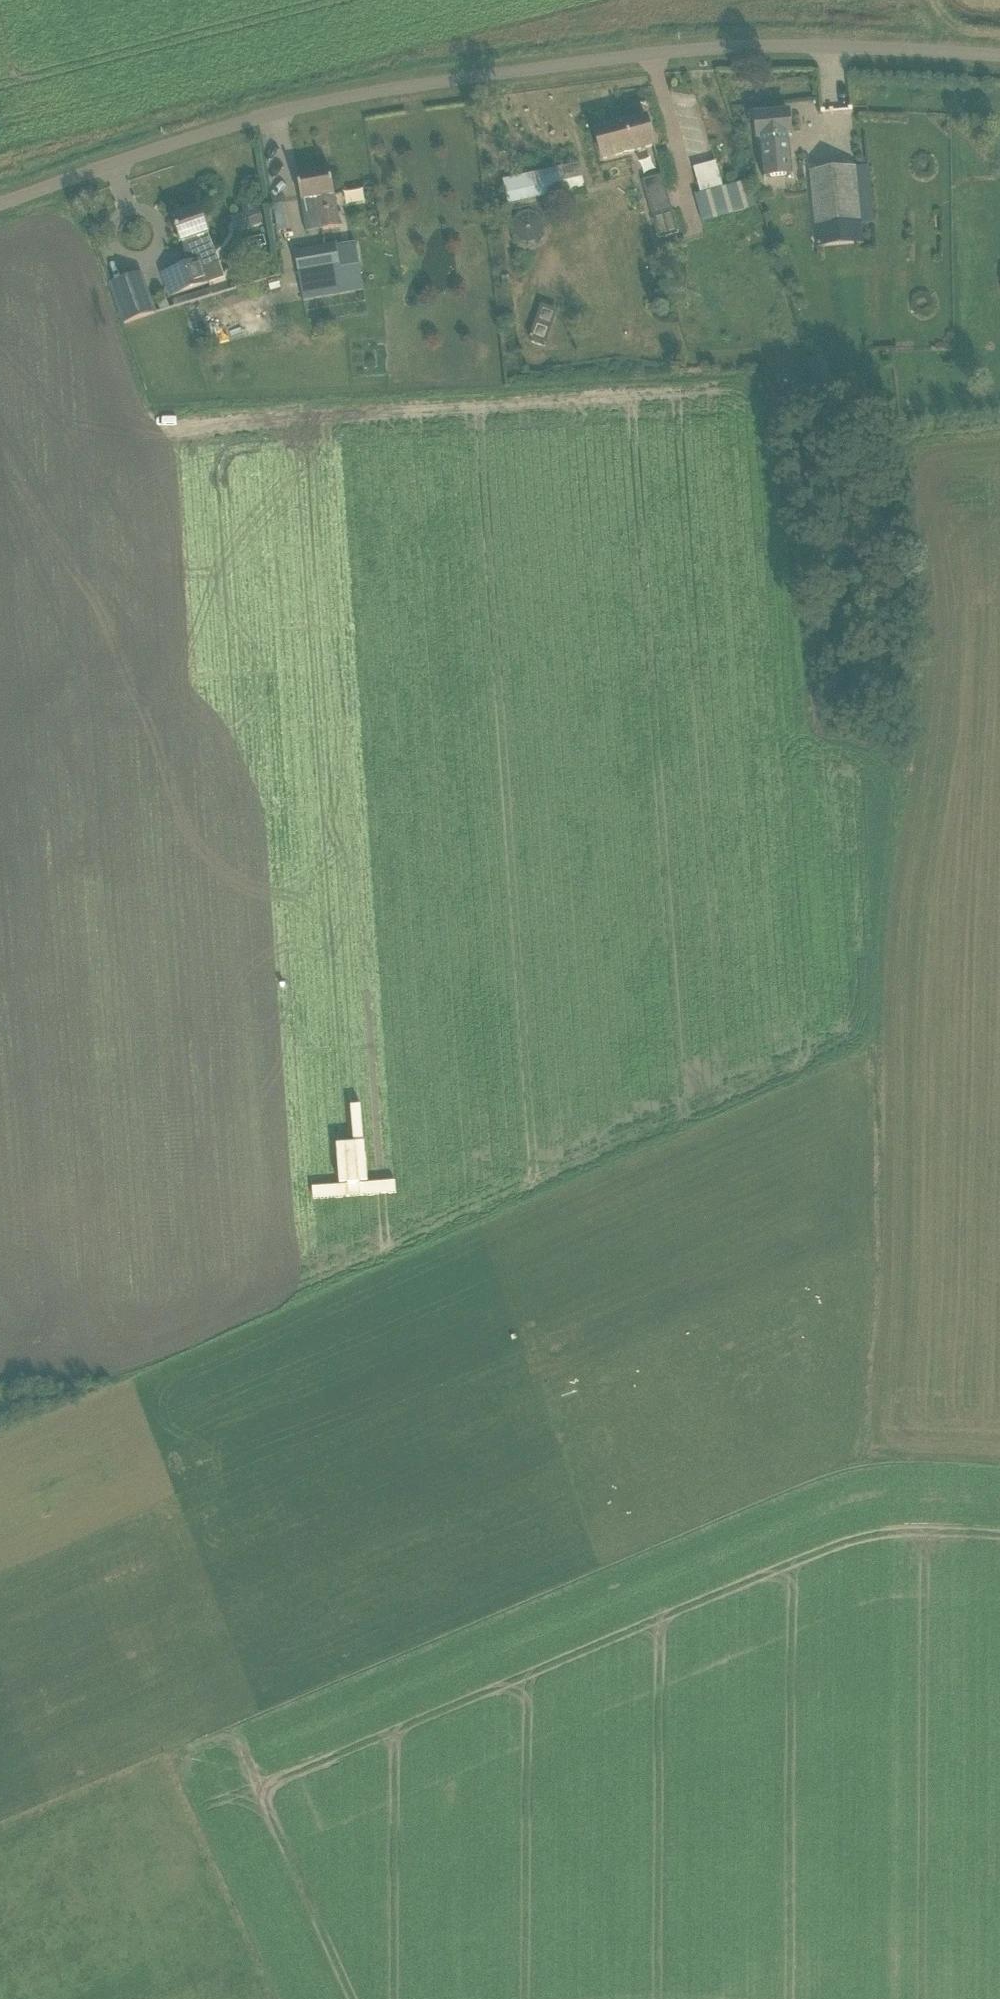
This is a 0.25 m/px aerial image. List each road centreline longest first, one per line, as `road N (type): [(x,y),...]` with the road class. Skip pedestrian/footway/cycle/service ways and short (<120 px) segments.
road 1 (unclassified): [(0,199),(273,104),(426,72),(729,39),(999,49)]

